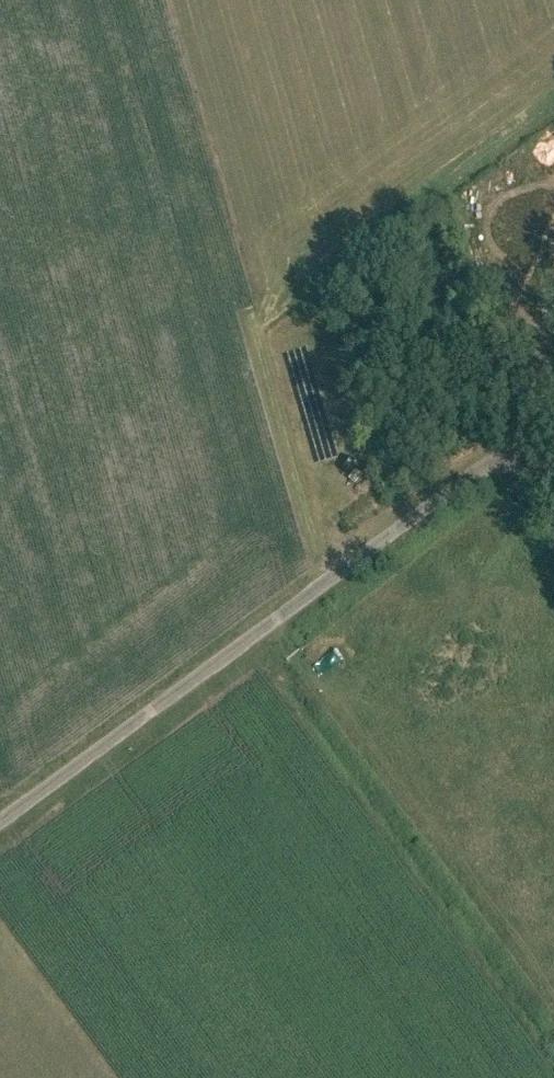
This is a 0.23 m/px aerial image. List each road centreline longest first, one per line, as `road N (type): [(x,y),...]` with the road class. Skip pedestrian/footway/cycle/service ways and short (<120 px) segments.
road 1 (unclassified): [(0,817),(472,468),(516,457),(553,475)]

